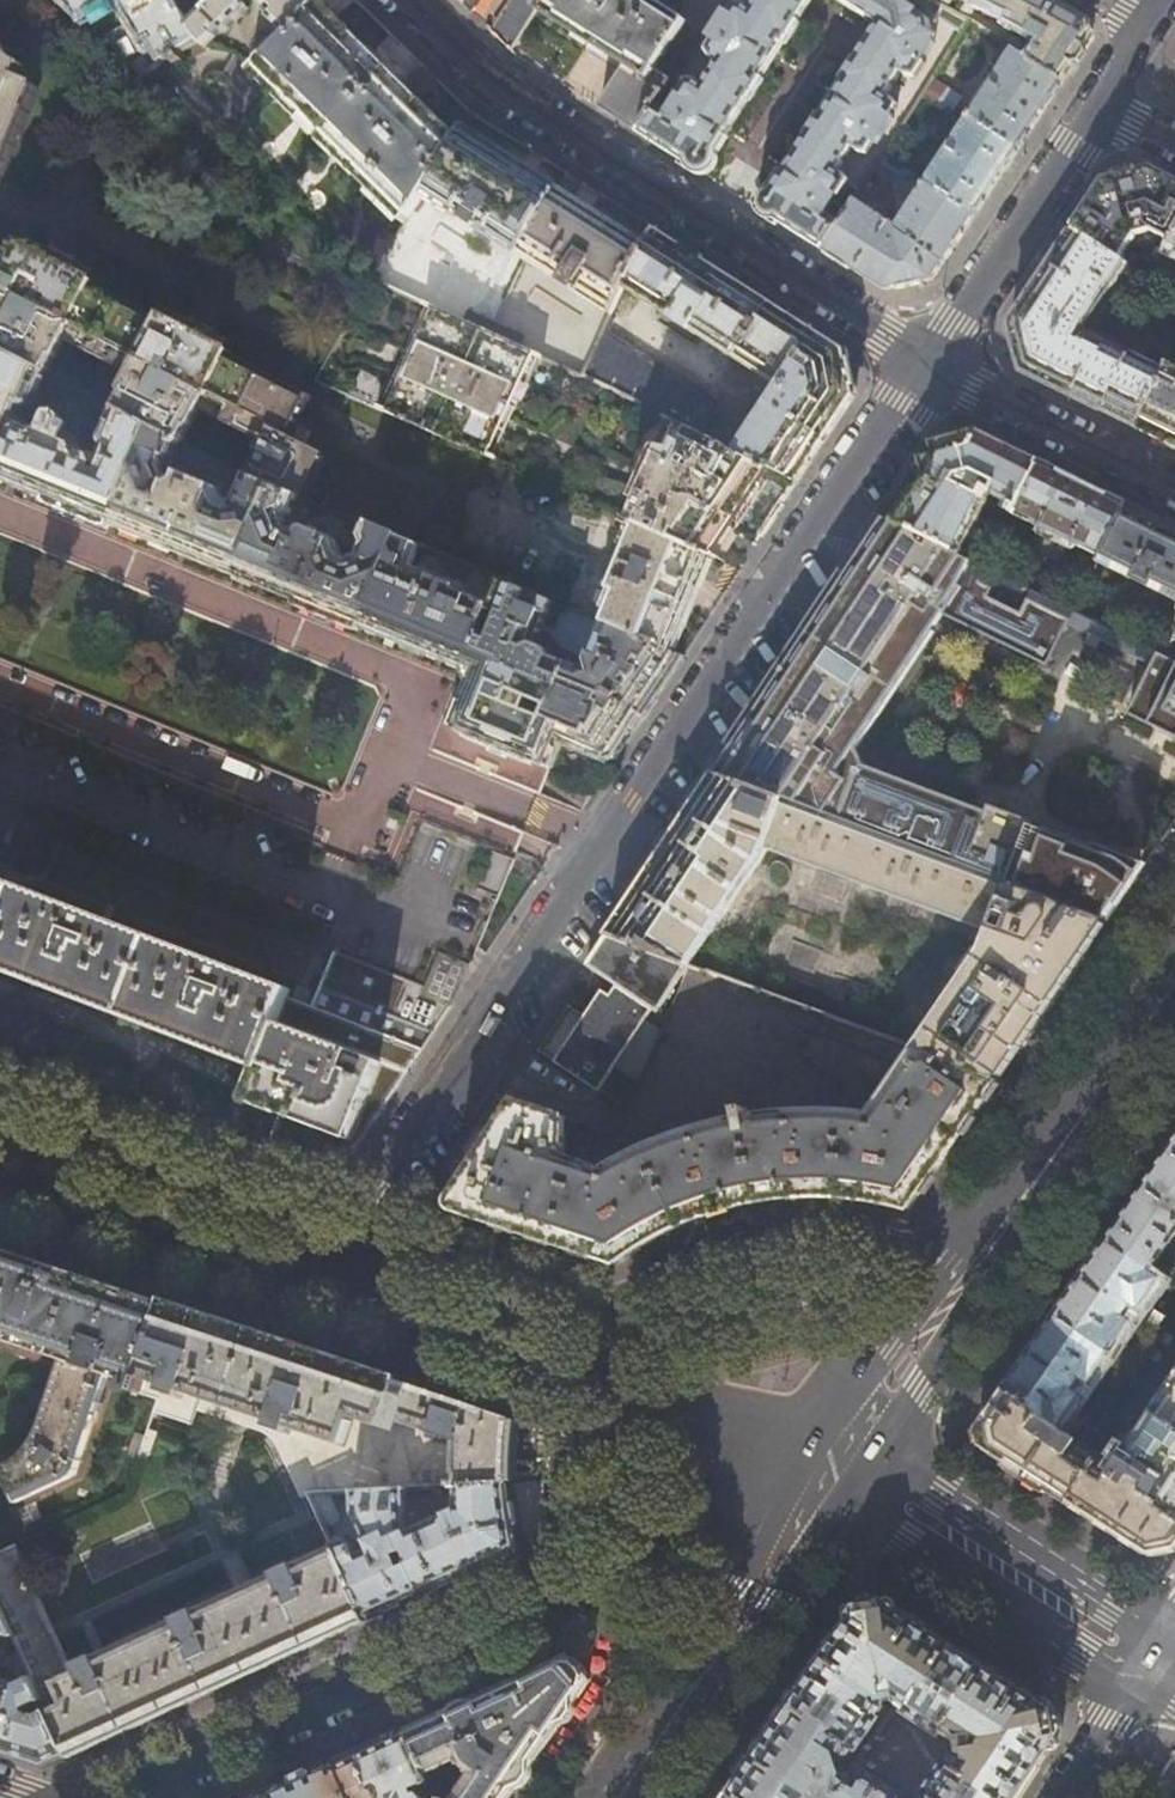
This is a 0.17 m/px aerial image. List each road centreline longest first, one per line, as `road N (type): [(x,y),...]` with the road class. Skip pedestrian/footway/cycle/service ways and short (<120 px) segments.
road 1 (residential): [(312,1291),(923,357)]
road 2 (tertiary): [(833,1466),(115,1797)]
road 3 (residential): [(407,0),(490,81),(923,357)]
road 4 (primary): [(1174,981),(833,1466)]
road 5 (tertiary): [(833,1466),(312,1291)]
road 6 (primary): [(617,1797),(757,1595),(833,1466)]
road 7 (secondary): [(1143,1660),(833,1466)]
road 8 (tertiary): [(312,1291),(0,1188)]
road 9 (residential): [(923,357),(1099,101)]
road 10 (residential): [(923,357),(1174,486)]
road 11 (residential): [(1055,1797),(1143,1660)]
road 12 (residential): [(1099,101),(1165,0)]

